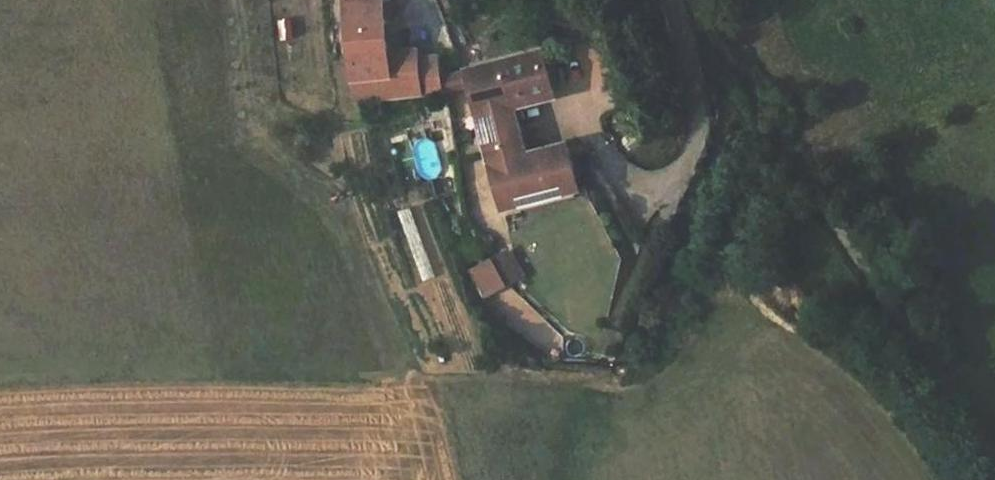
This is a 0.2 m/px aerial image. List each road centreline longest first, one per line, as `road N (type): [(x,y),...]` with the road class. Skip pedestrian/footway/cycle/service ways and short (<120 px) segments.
road 1 (track): [(994,457),(690,9)]

